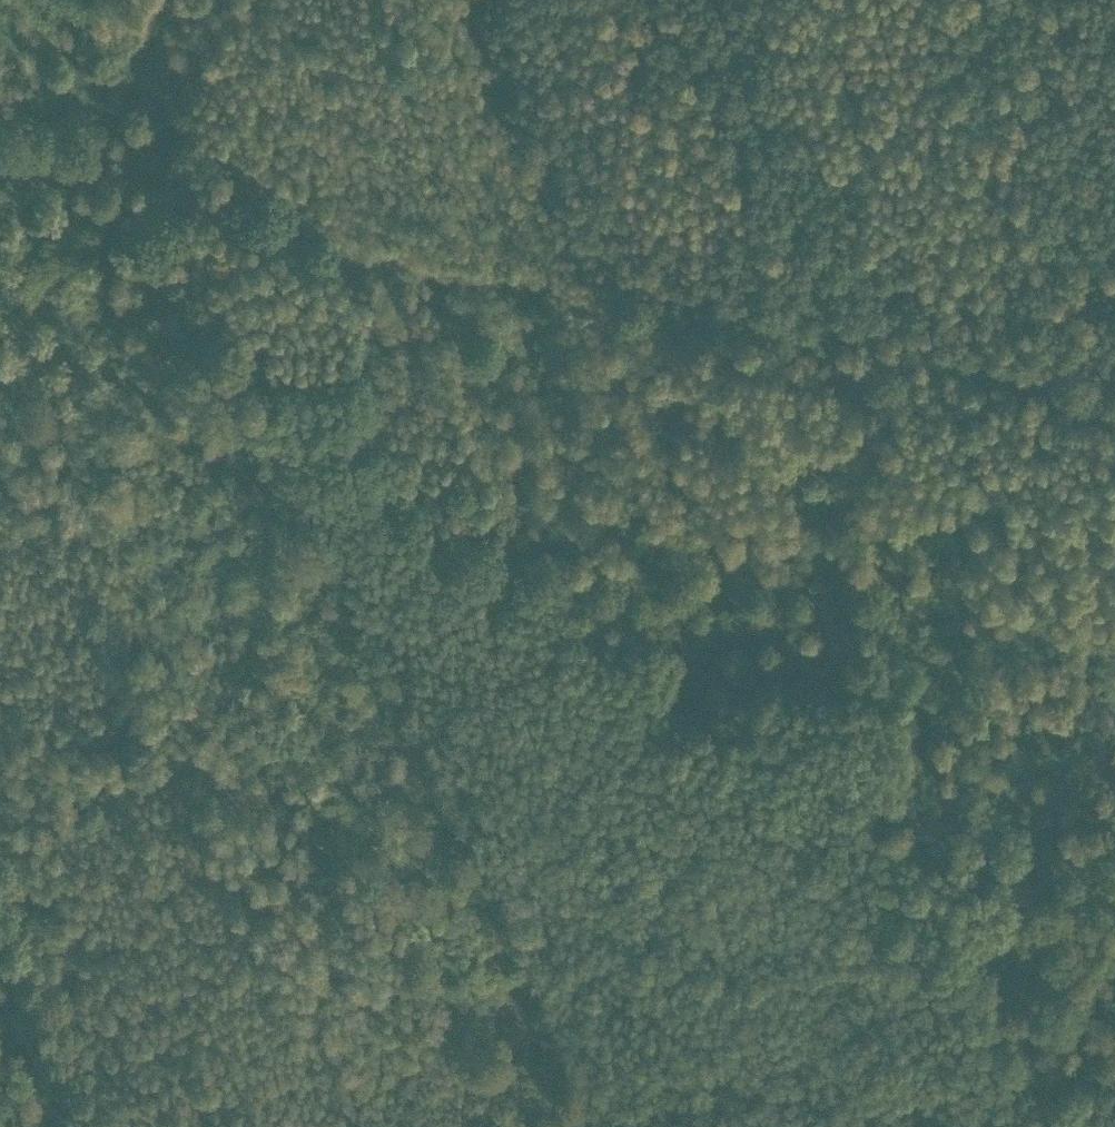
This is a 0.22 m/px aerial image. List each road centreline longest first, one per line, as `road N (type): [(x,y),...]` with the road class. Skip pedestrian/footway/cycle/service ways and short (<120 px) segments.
road 1 (track): [(1114,405),(0,140)]

